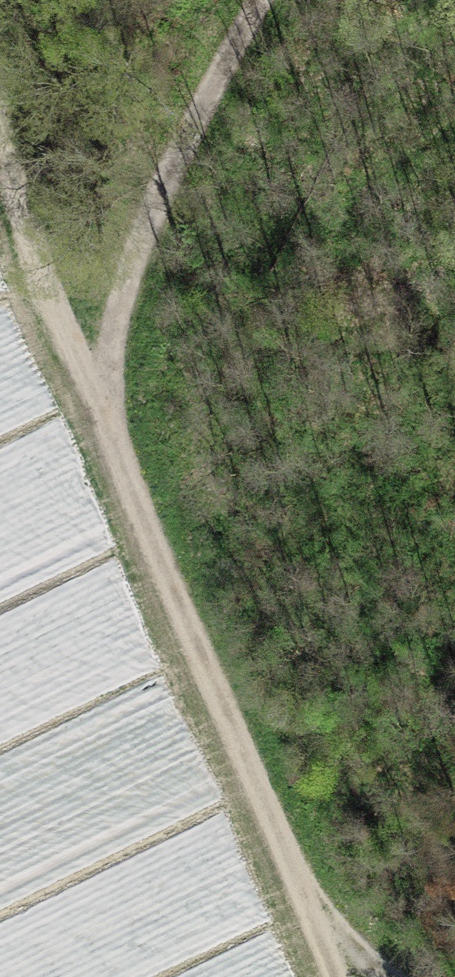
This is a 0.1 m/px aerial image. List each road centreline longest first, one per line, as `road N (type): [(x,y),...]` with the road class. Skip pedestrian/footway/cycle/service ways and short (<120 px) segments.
road 1 (track): [(342,976),(113,448),(28,236),(0,136)]
road 2 (track): [(113,448),(110,352),(124,288),(257,0)]
road 3 (track): [(416,976),(307,897)]

